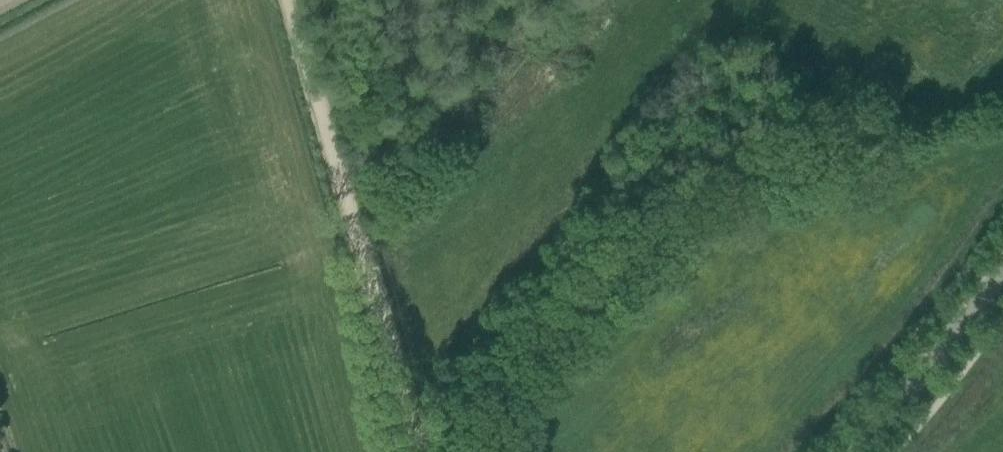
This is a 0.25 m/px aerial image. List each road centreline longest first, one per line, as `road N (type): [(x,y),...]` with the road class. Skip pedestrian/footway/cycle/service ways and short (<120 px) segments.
road 1 (track): [(491,451),(506,400),(612,285),(722,184),(833,145)]
road 2 (track): [(427,451),(288,0)]
road 3 (tertiary): [(862,451),(912,397),(1002,265)]

